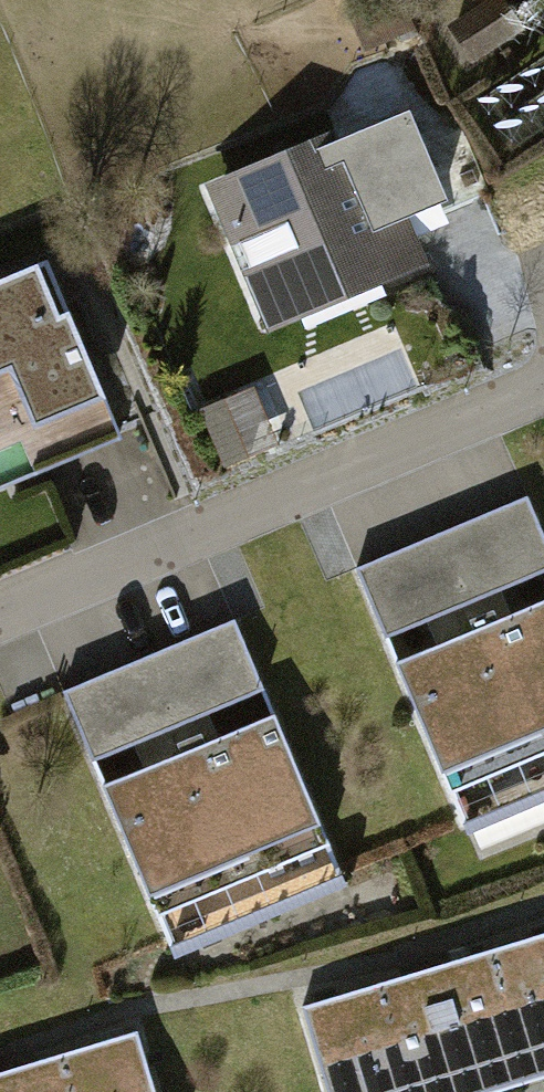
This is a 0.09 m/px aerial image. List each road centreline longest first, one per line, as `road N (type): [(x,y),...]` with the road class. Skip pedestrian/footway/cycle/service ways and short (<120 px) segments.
road 1 (residential): [(0,613),(543,380)]

